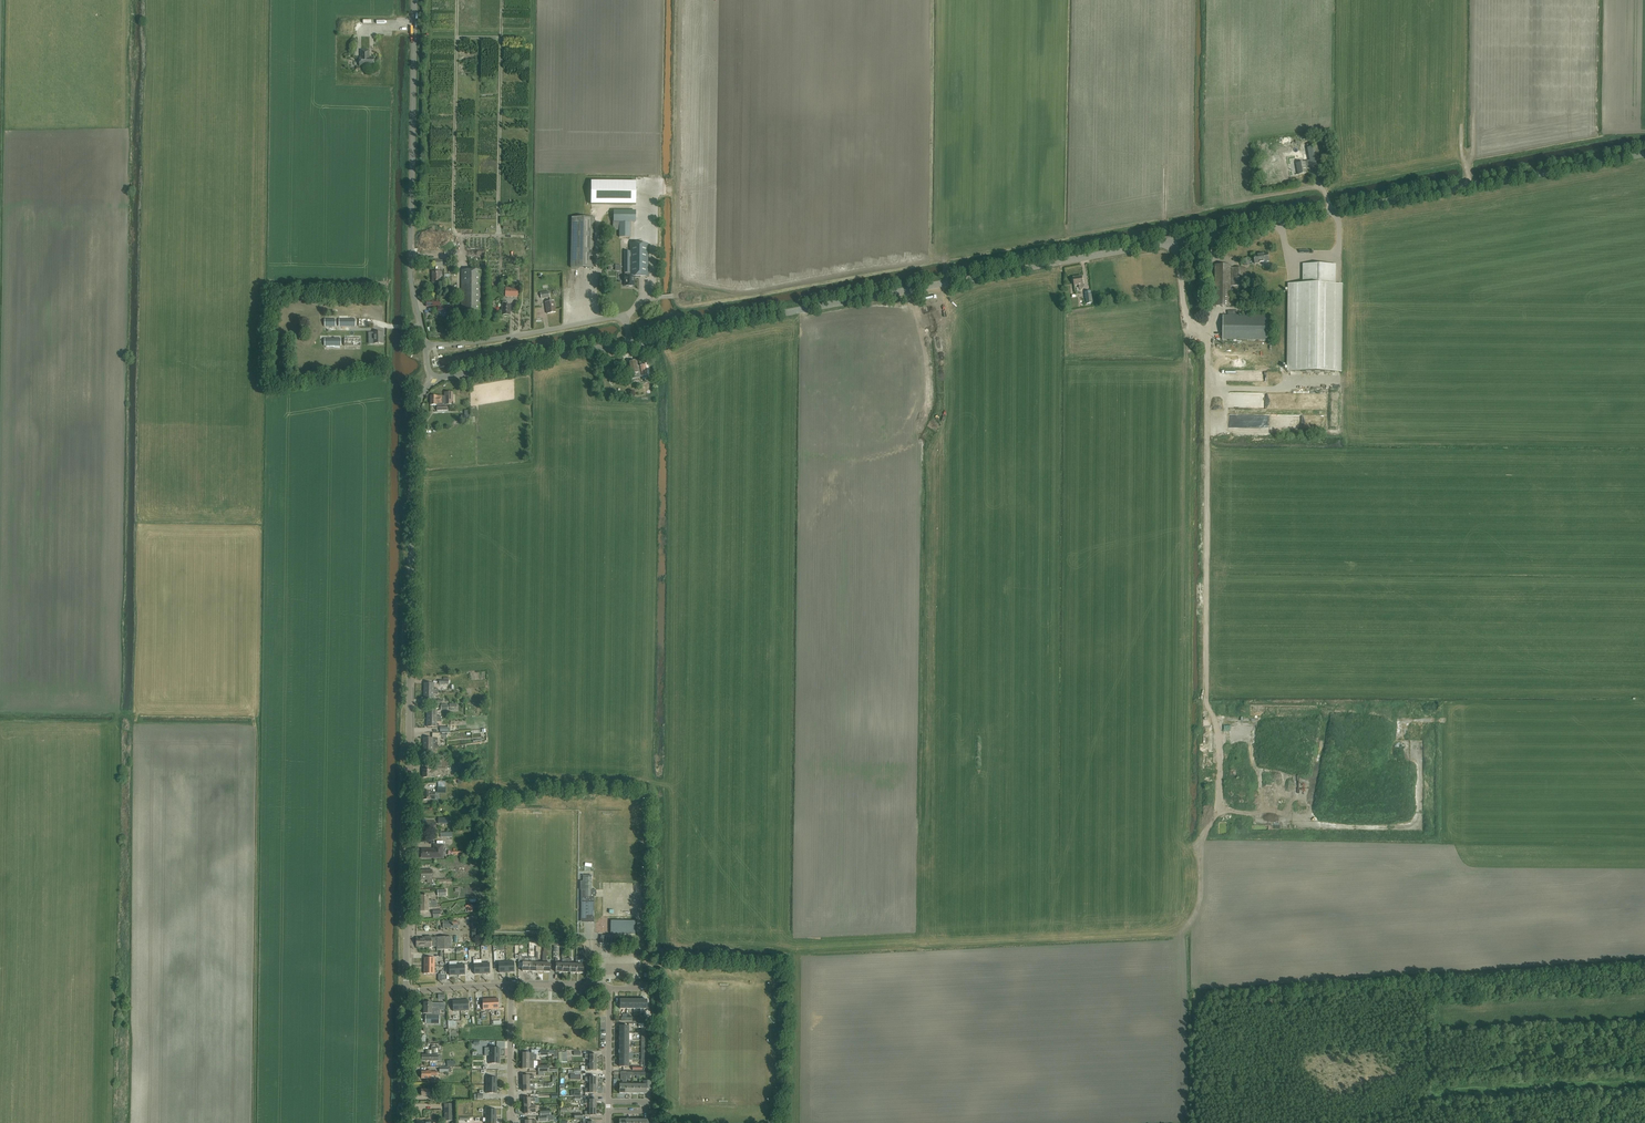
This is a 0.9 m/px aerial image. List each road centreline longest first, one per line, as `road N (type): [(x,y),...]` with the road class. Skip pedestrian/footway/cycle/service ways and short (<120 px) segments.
road 1 (tertiary): [(629,345),(1644,154)]
road 2 (tertiary): [(406,989),(413,431),(431,382)]
road 3 (track): [(1211,712),(1222,811),(1198,847),(1192,925),(1166,935),(936,945)]
road 4 (unclassified): [(426,347),(410,265),(413,0)]
road 5 (track): [(1434,979),(1195,994)]
road 6 (track): [(1644,965),(1434,979)]
road 7 (tertiary): [(431,382),(629,345)]
road 8 (residential): [(426,347),(624,316)]
road 9 (residential): [(513,1122),(511,985)]
road 10 (tertiary): [(404,1122),(406,989)]

